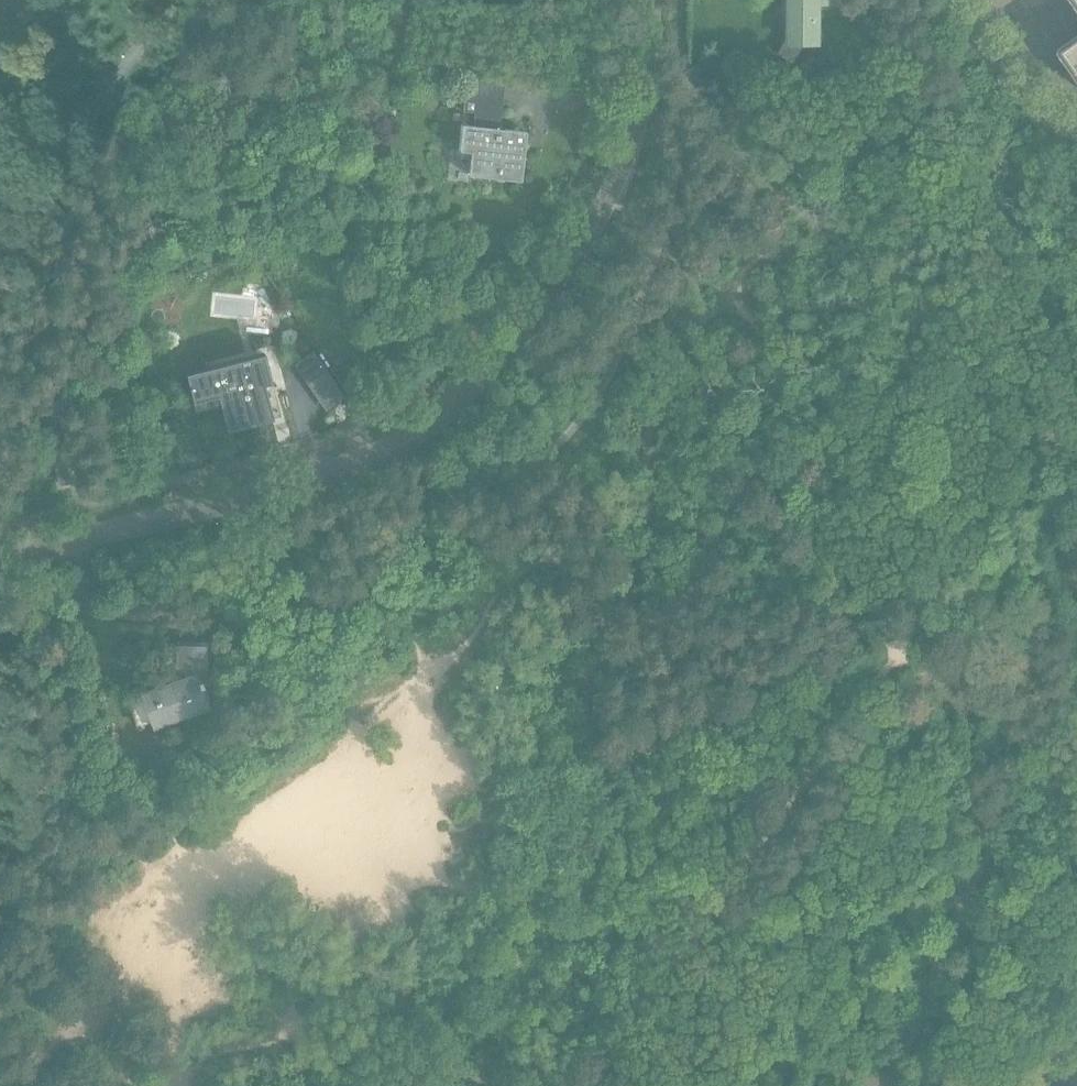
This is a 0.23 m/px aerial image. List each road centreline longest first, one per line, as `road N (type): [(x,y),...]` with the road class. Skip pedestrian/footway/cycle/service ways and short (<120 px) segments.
road 1 (residential): [(0,565),(316,479),(381,453),(437,416),(480,376),(559,273),(620,174),(646,75),(652,0)]
road 2 (primary): [(1076,393),(1026,477),(862,834),(785,1085)]
road 3 (primary): [(860,1085),(933,857),(1076,542)]

